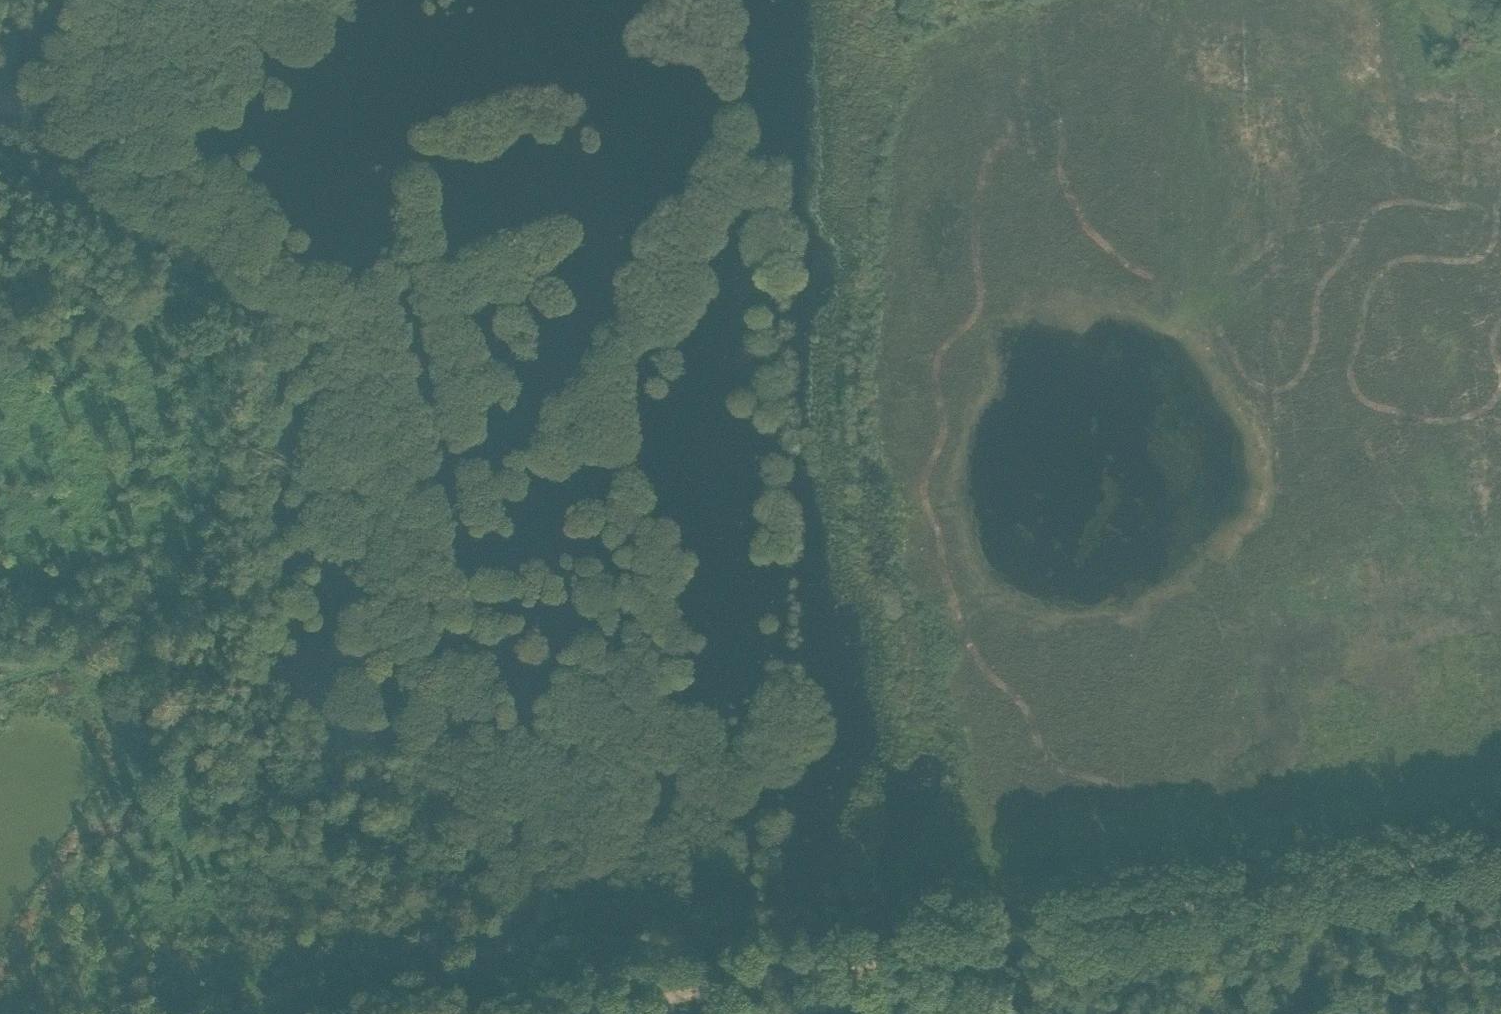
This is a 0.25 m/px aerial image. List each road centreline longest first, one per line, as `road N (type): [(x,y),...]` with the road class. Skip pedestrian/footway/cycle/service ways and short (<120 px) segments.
road 1 (track): [(795,973),(1500,855)]
road 2 (track): [(568,1013),(795,973)]

